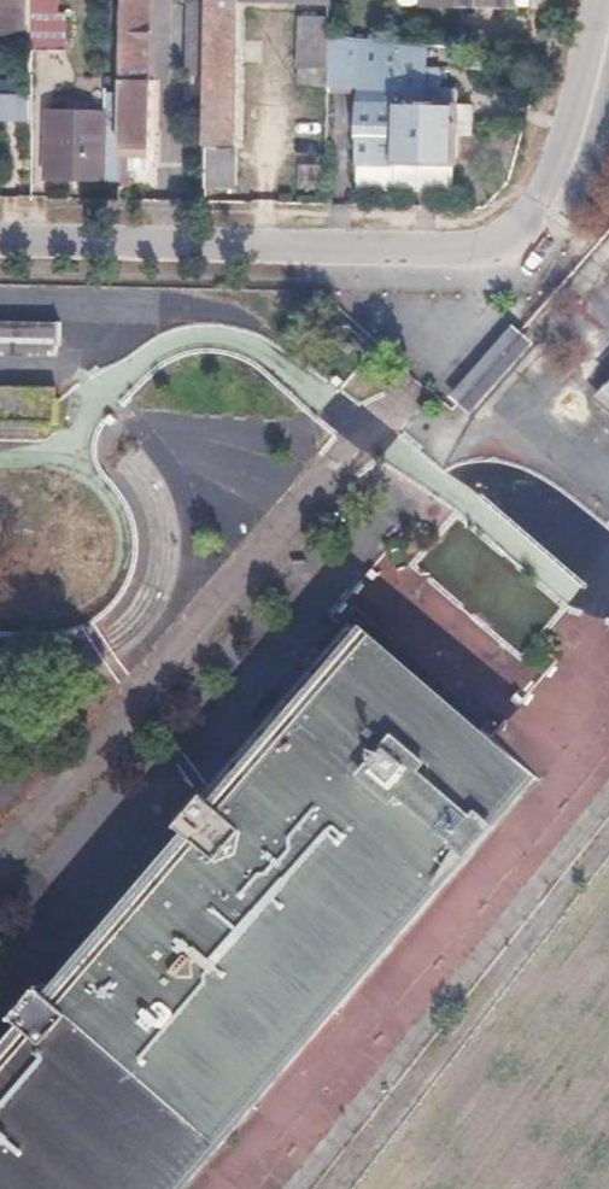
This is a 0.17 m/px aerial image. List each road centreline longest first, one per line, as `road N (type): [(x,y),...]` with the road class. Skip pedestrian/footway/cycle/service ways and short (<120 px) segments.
road 1 (residential): [(0,886),(524,260)]
road 2 (residential): [(0,245),(524,260)]
road 3 (residential): [(524,260),(573,136),(604,0)]

